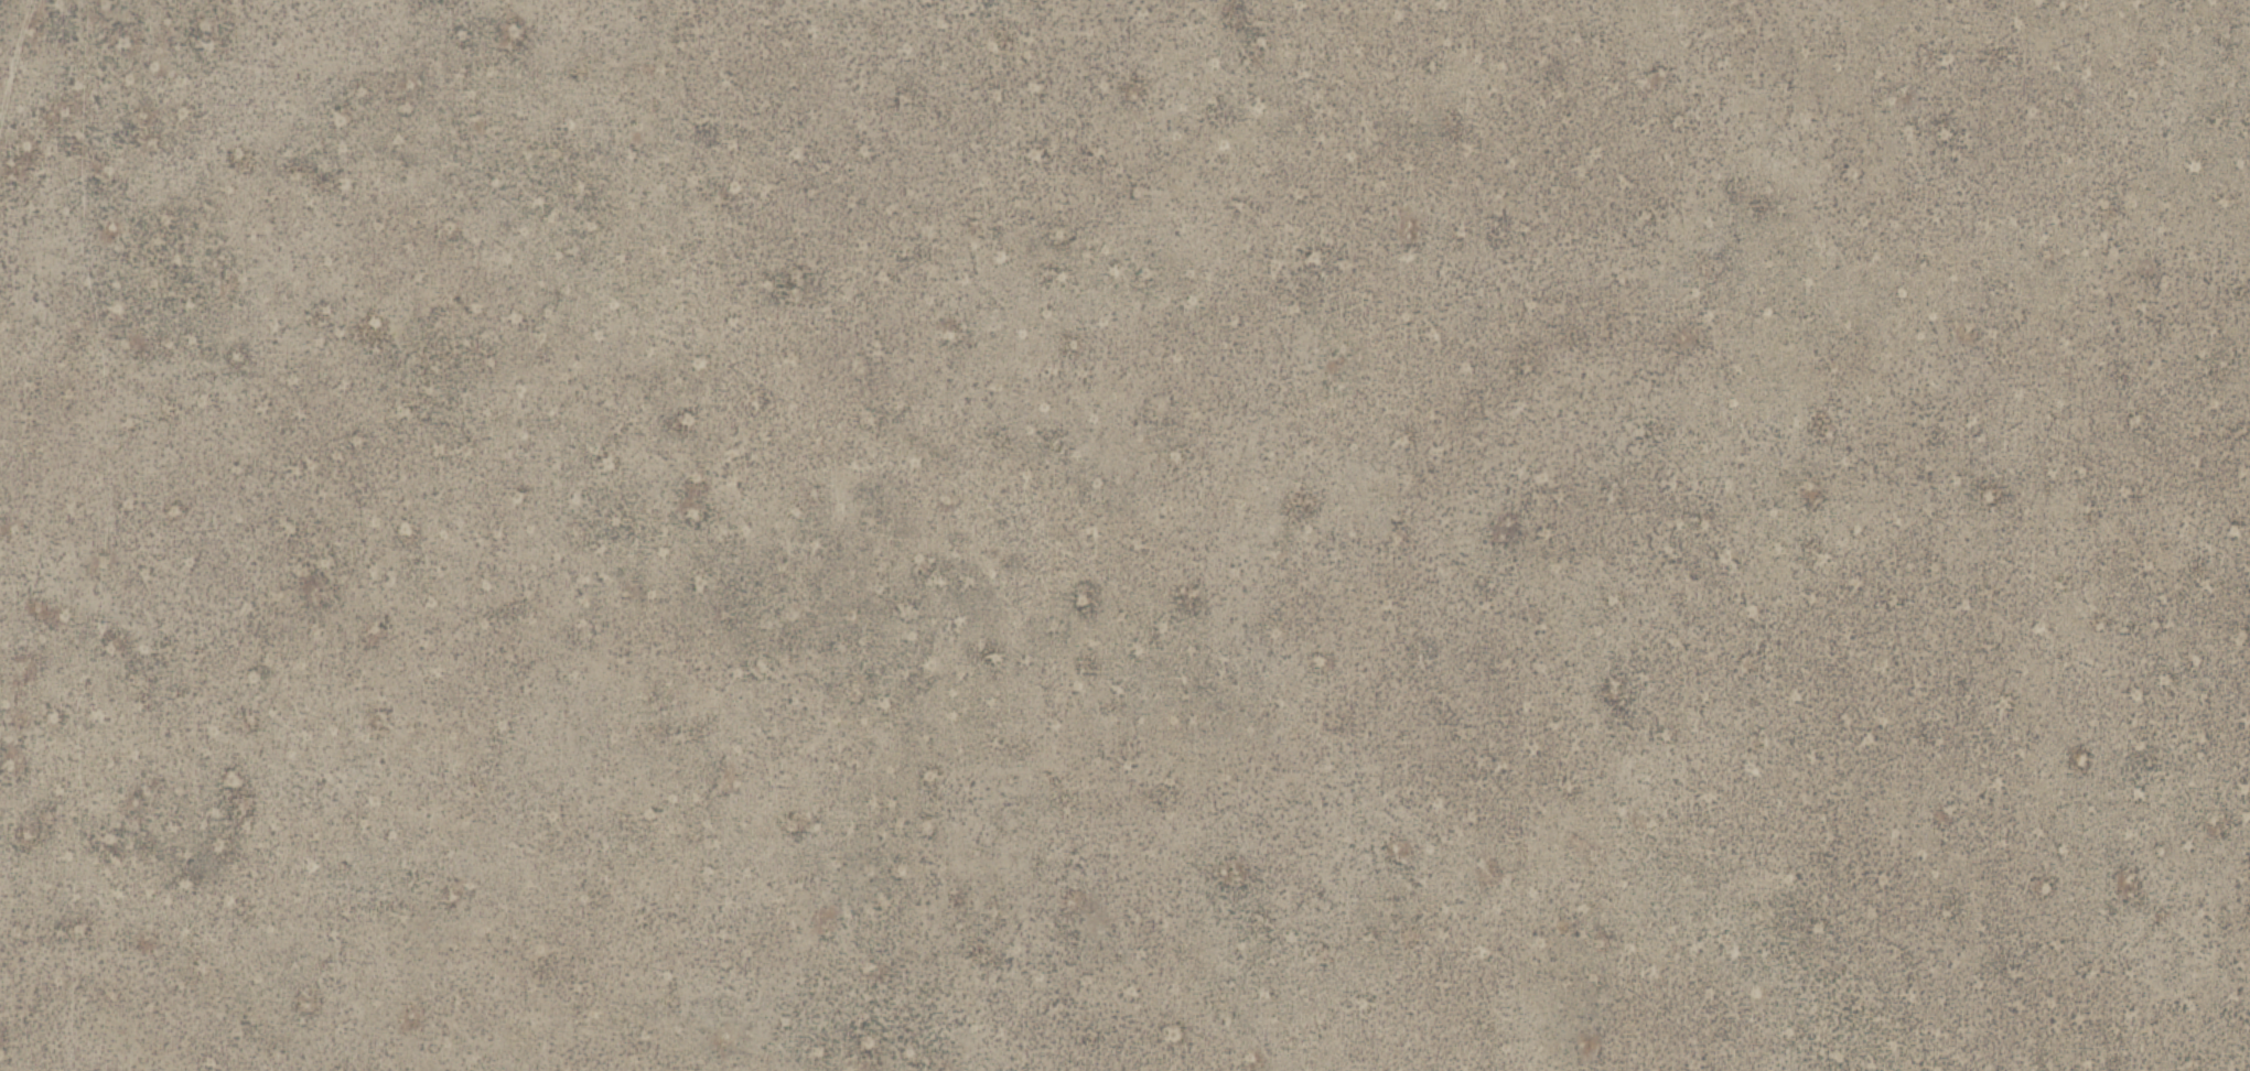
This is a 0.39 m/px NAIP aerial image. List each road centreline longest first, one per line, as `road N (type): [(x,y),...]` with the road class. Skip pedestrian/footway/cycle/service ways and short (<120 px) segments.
road 1 (track): [(108,0),(108,174),(141,394),(108,662),(89,1070)]

